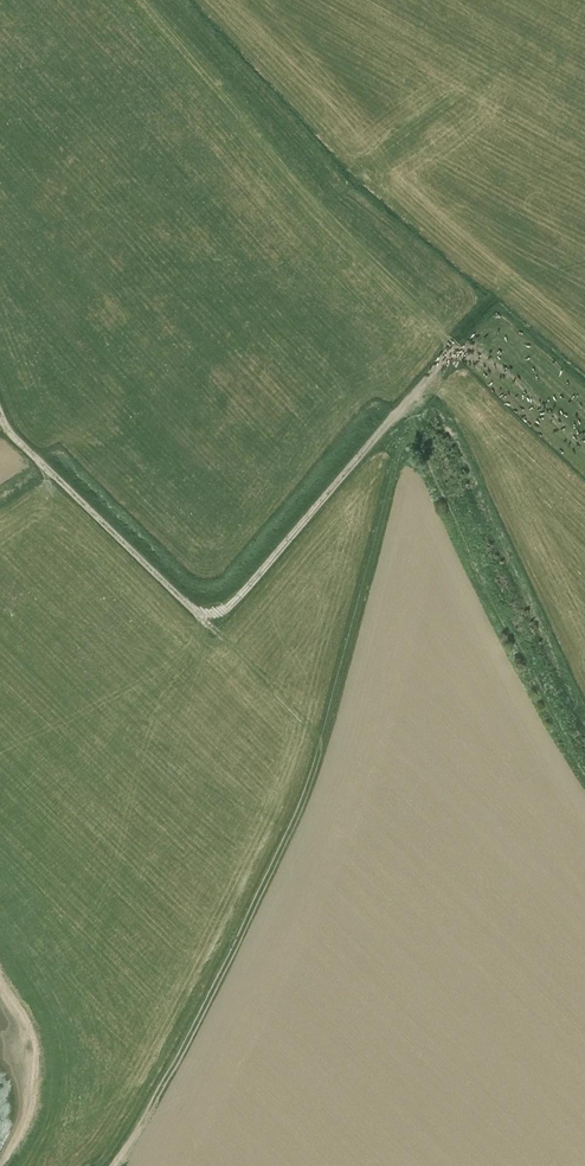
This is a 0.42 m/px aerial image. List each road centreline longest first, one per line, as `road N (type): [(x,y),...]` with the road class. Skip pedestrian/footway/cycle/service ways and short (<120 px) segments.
road 1 (track): [(115,1165),(302,800),(407,414)]
road 2 (track): [(405,410),(238,599),(219,616),(201,617),(6,427),(0,412)]
road 3 (track): [(407,414),(584,768)]
road 4 (track): [(584,450),(473,348),(450,353),(405,410)]

